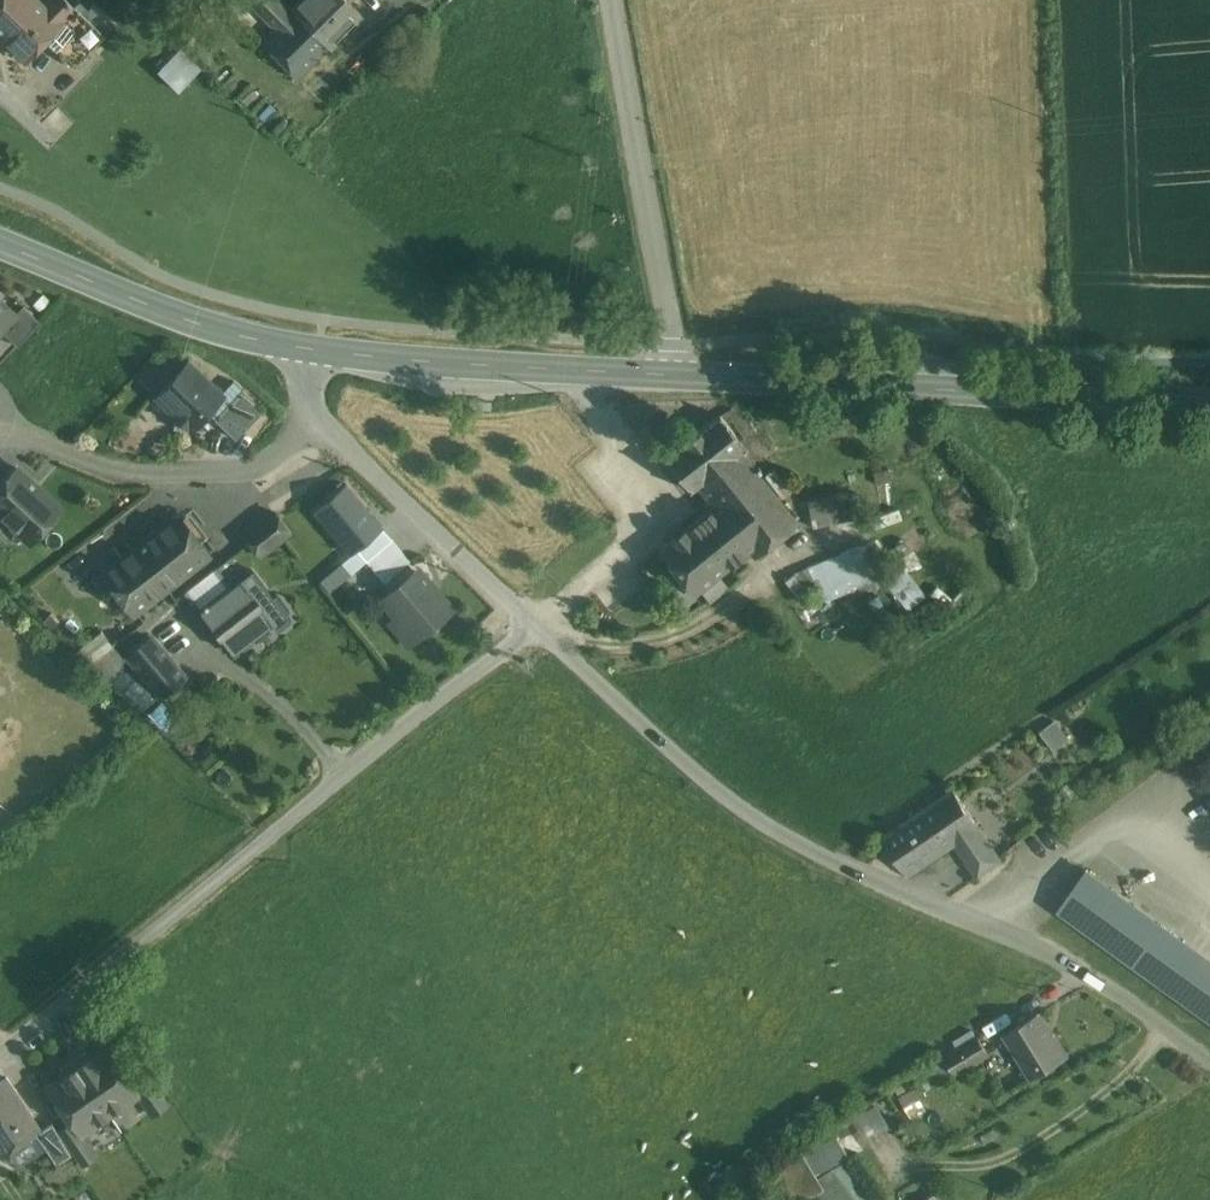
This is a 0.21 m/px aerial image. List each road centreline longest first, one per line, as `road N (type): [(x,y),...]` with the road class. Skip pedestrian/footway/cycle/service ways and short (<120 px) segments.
road 1 (residential): [(1209,1061),(1077,967),(832,863),(713,789),(534,623)]
road 2 (unclassified): [(0,1057),(534,623)]
road 3 (secondary): [(1209,407),(678,374)]
road 4 (residential): [(678,374),(612,0)]
road 5 (secondary): [(678,374),(319,350)]
road 6 (residential): [(0,420),(97,464),(242,477),(278,460),(313,411)]
road 7 (secondary): [(319,350),(192,325),(0,247)]
road 8 (residential): [(534,623),(313,411)]

